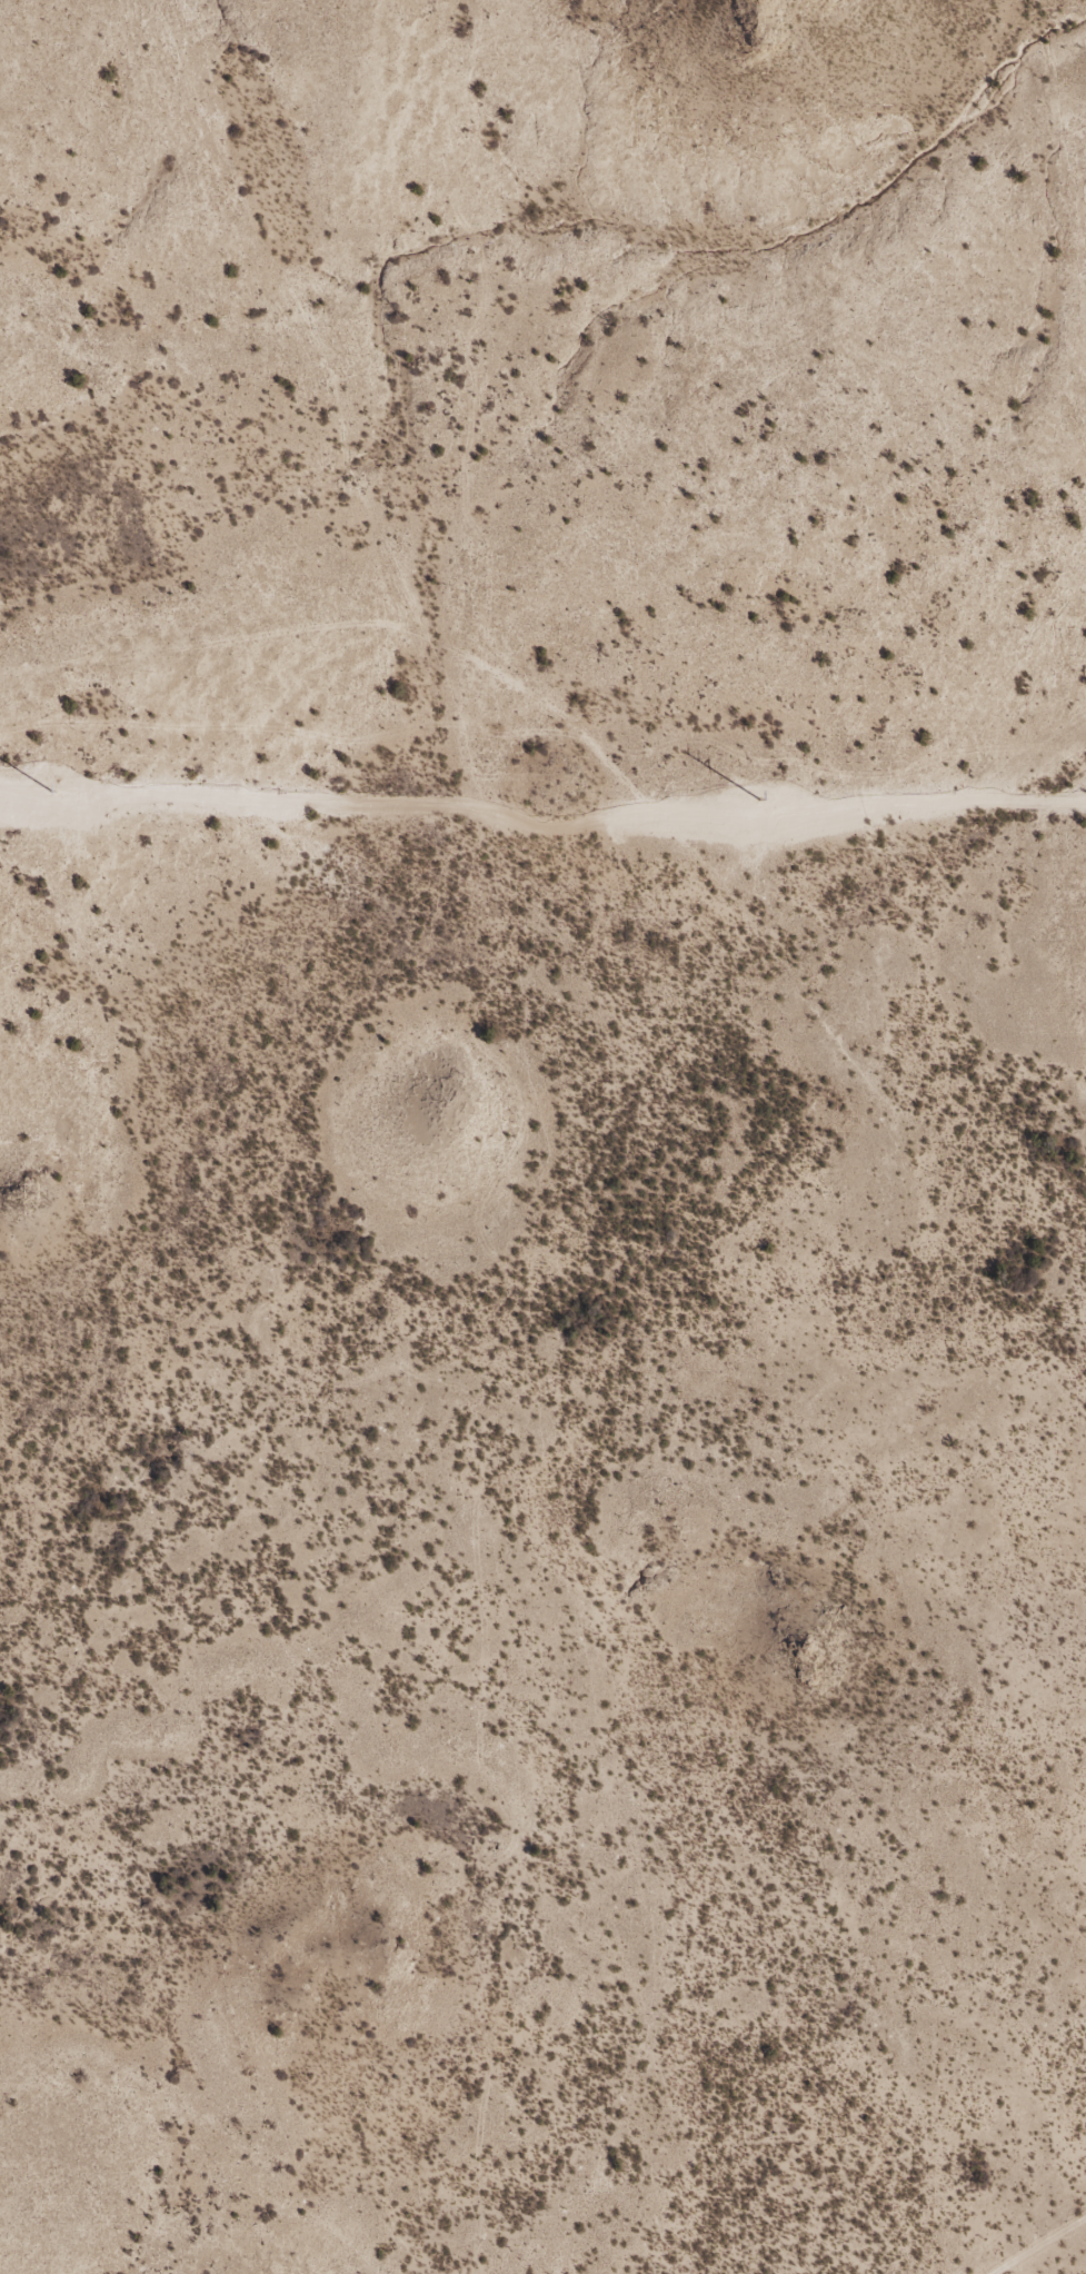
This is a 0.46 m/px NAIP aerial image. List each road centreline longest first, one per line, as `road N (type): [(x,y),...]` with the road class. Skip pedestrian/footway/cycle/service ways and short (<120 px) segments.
road 1 (track): [(969,2273),(1085,2164)]

